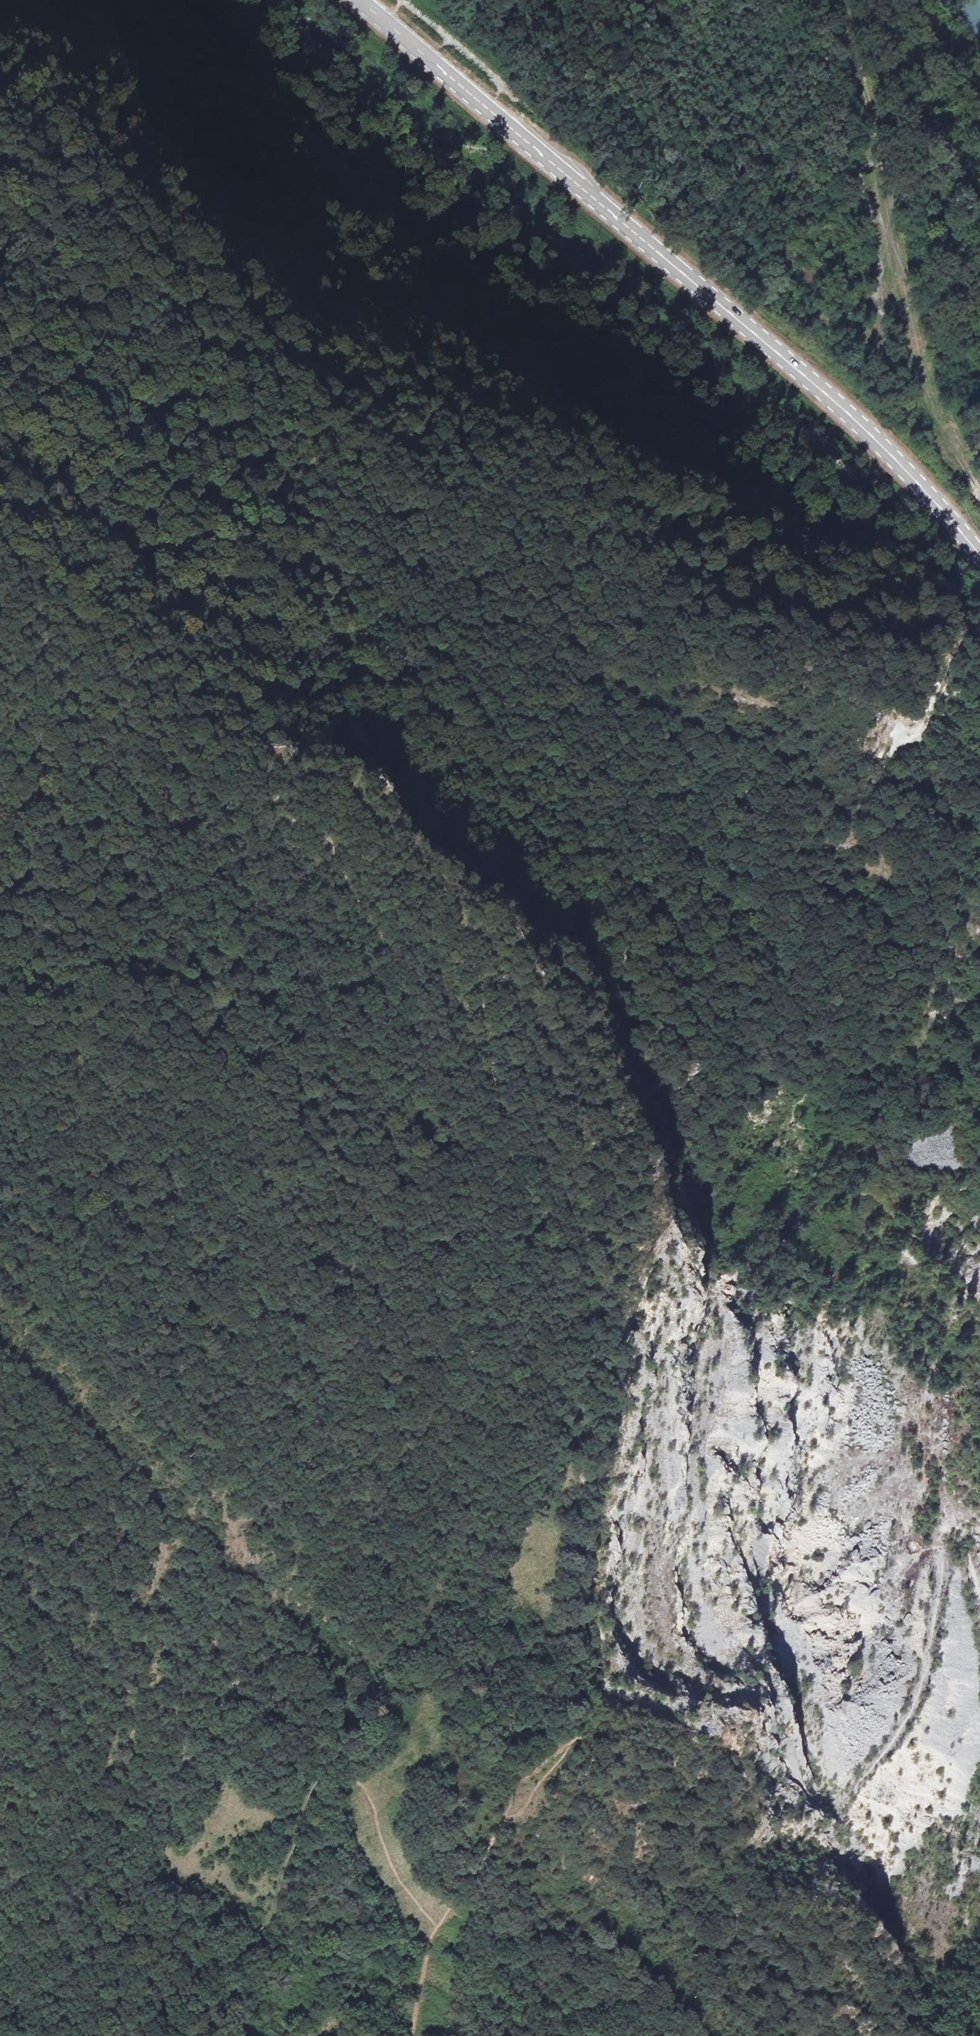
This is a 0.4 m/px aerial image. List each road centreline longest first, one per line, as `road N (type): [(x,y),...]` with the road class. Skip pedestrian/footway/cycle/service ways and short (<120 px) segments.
road 1 (primary): [(365,0),(871,436),(979,555)]
road 2 (track): [(411,2035),(430,1941),(459,1901),(512,1793),(589,1735)]

